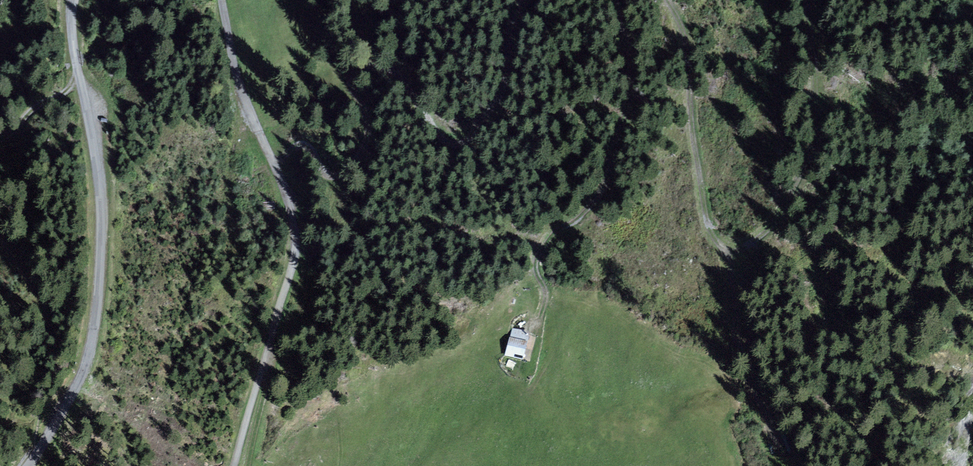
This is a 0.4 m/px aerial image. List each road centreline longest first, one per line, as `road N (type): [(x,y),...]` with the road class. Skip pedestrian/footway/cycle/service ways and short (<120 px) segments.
road 1 (track): [(277,169),(298,145),(311,146),(335,177),(350,172),(369,142),(365,105),(351,89),(367,69),(402,75),(441,137),(467,139),(504,84),(519,0)]
road 2 (track): [(666,0),(684,28),(708,233),(728,254),(745,344),(794,465)]
road 3 (unclassified): [(24,465),(73,398),(97,318),(103,211),(73,0)]
road 4 (track): [(233,465),(294,256),(292,210),(235,73),(222,0)]
road 5 (track): [(611,0),(631,45),(632,90),(605,185),(535,255),(538,312)]
road 6 (track): [(803,0),(817,71),(817,141),(781,219),(728,254)]
road 7 (track): [(268,350),(276,363),(247,465)]

